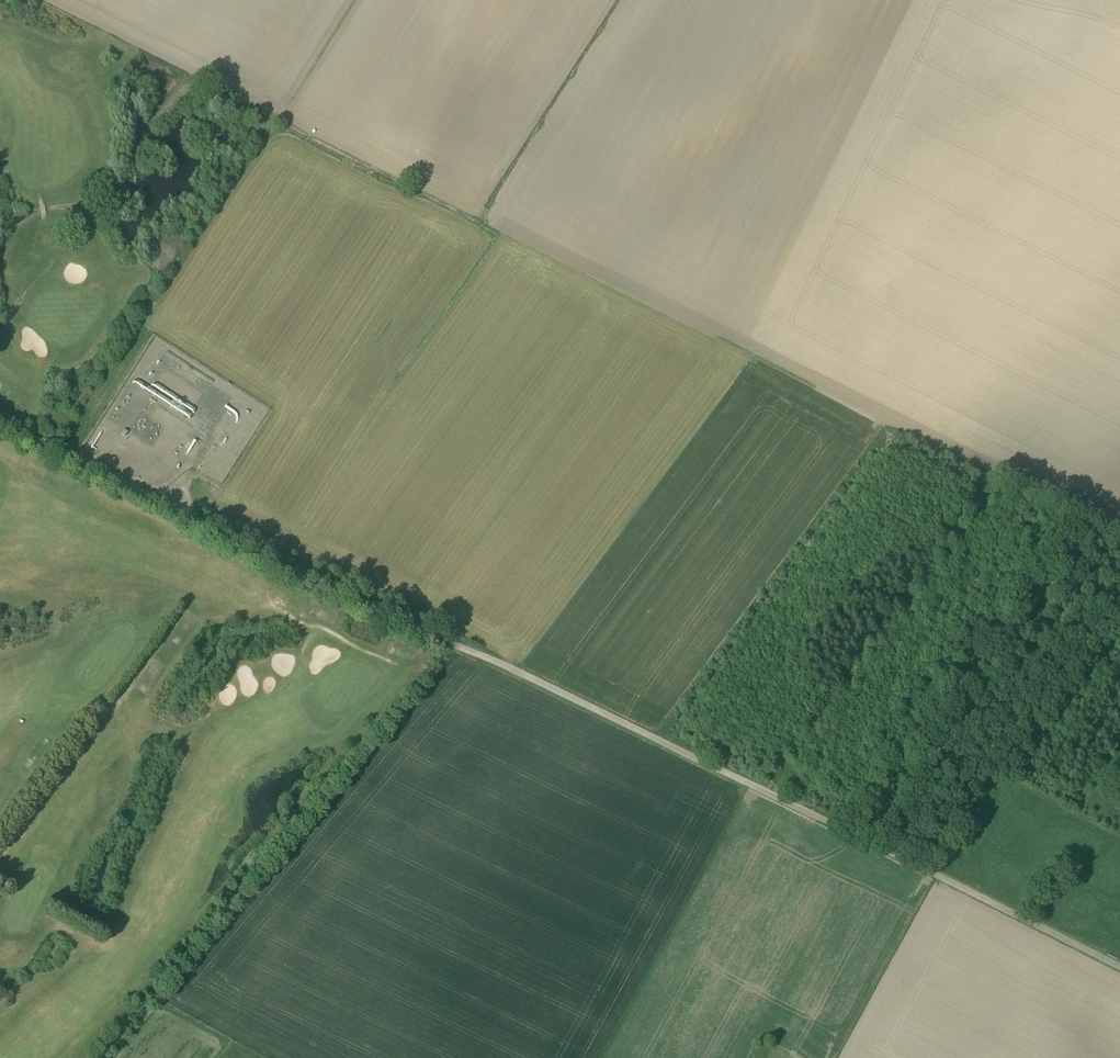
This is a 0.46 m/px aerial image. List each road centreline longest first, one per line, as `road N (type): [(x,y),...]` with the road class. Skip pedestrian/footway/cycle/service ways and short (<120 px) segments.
road 1 (unclassified): [(1119,964),(6,424)]

